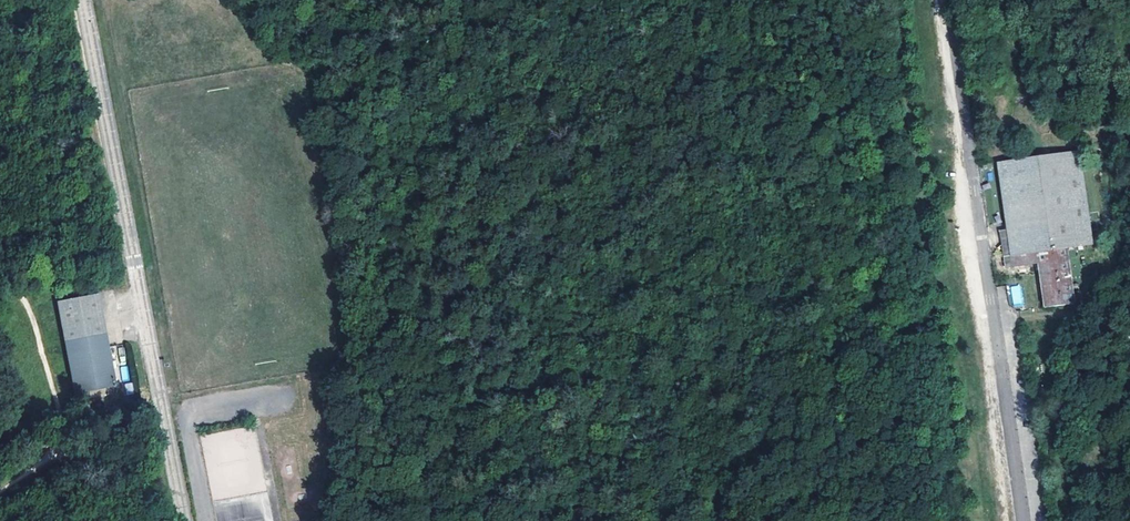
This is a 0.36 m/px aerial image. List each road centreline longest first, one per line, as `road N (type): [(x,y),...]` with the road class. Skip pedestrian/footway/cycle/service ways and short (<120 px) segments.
road 1 (unclassified): [(85,0),(183,520)]
road 2 (unclassified): [(1022,520),(950,0)]

